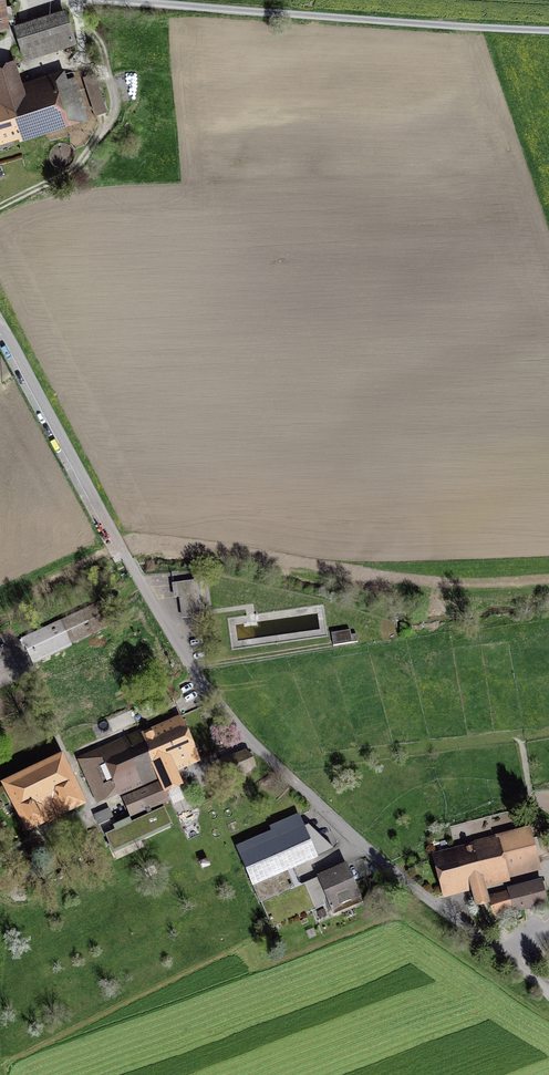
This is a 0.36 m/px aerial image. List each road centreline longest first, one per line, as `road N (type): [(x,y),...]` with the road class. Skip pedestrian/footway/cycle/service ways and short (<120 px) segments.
road 1 (residential): [(0,325),(137,575),(233,720),(399,876),(548,994)]
road 2 (track): [(111,0),(548,29)]
road 3 (track): [(0,207),(68,173),(114,115),(103,51),(79,21)]

